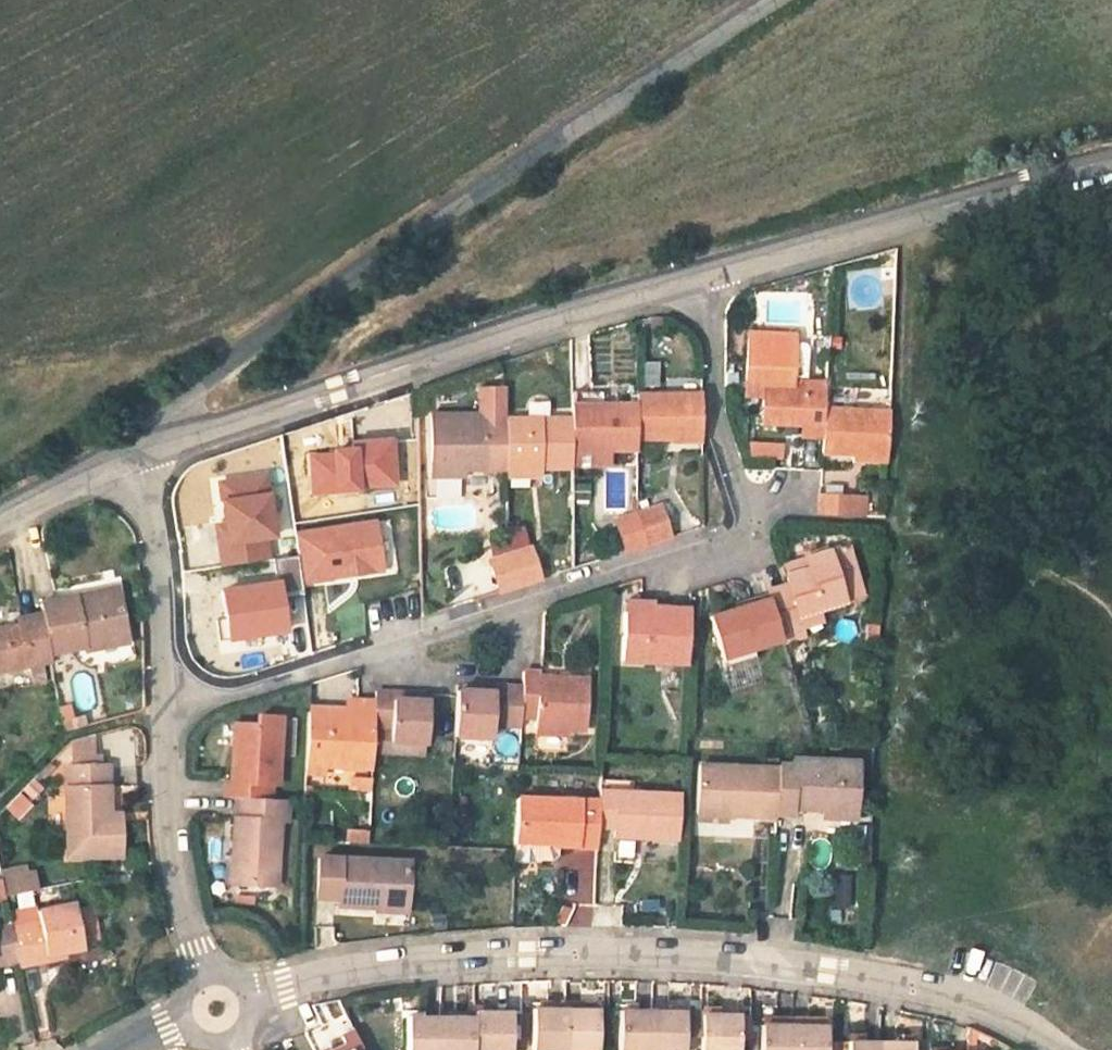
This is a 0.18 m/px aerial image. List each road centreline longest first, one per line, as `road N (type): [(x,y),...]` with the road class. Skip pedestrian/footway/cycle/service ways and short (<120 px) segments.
road 1 (residential): [(700,276),(721,444),(745,492),(747,525),(161,721)]
road 2 (residential): [(1049,1049),(1028,1027),(856,974),(581,953),(351,962),(213,1011)]
road 3 (unclassified): [(139,449),(299,311),(781,0)]
road 4 (unclassified): [(700,276),(139,449)]
road 5 (unclassified): [(1111,157),(700,276)]
road 6 (residential): [(213,1011),(171,851),(161,721)]
road 7 (residential): [(161,721),(139,449)]
road 8 (unclassified): [(0,515),(139,449)]

